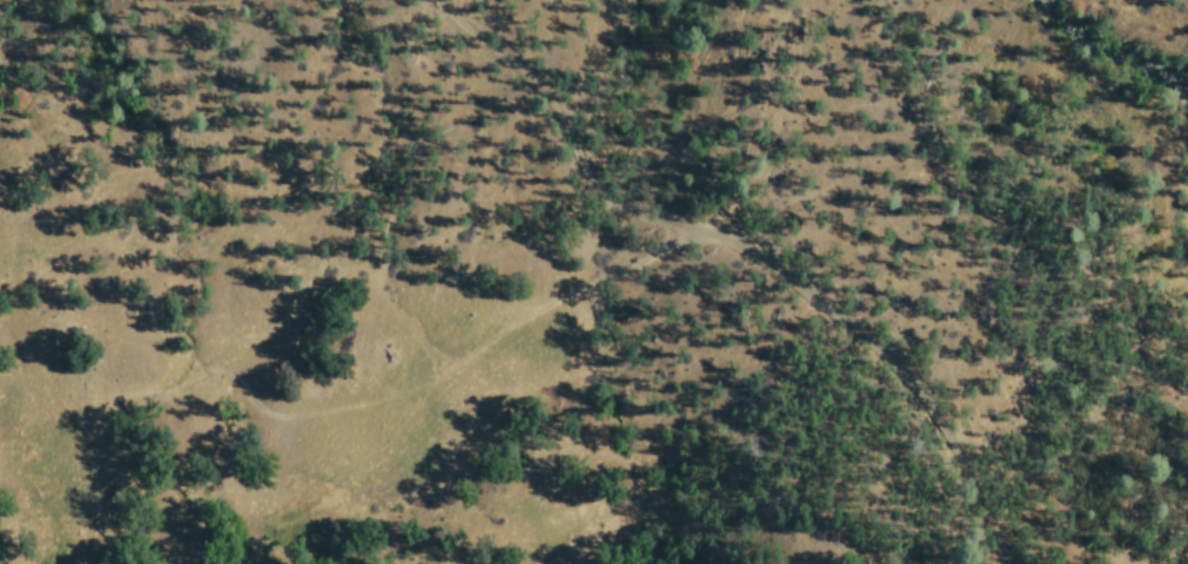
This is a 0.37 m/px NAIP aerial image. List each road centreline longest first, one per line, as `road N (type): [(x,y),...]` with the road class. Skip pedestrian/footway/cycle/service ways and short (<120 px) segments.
road 1 (track): [(1016,563),(977,511),(931,410),(895,363),(737,247),(596,198),(556,103),(537,79),(428,0)]

